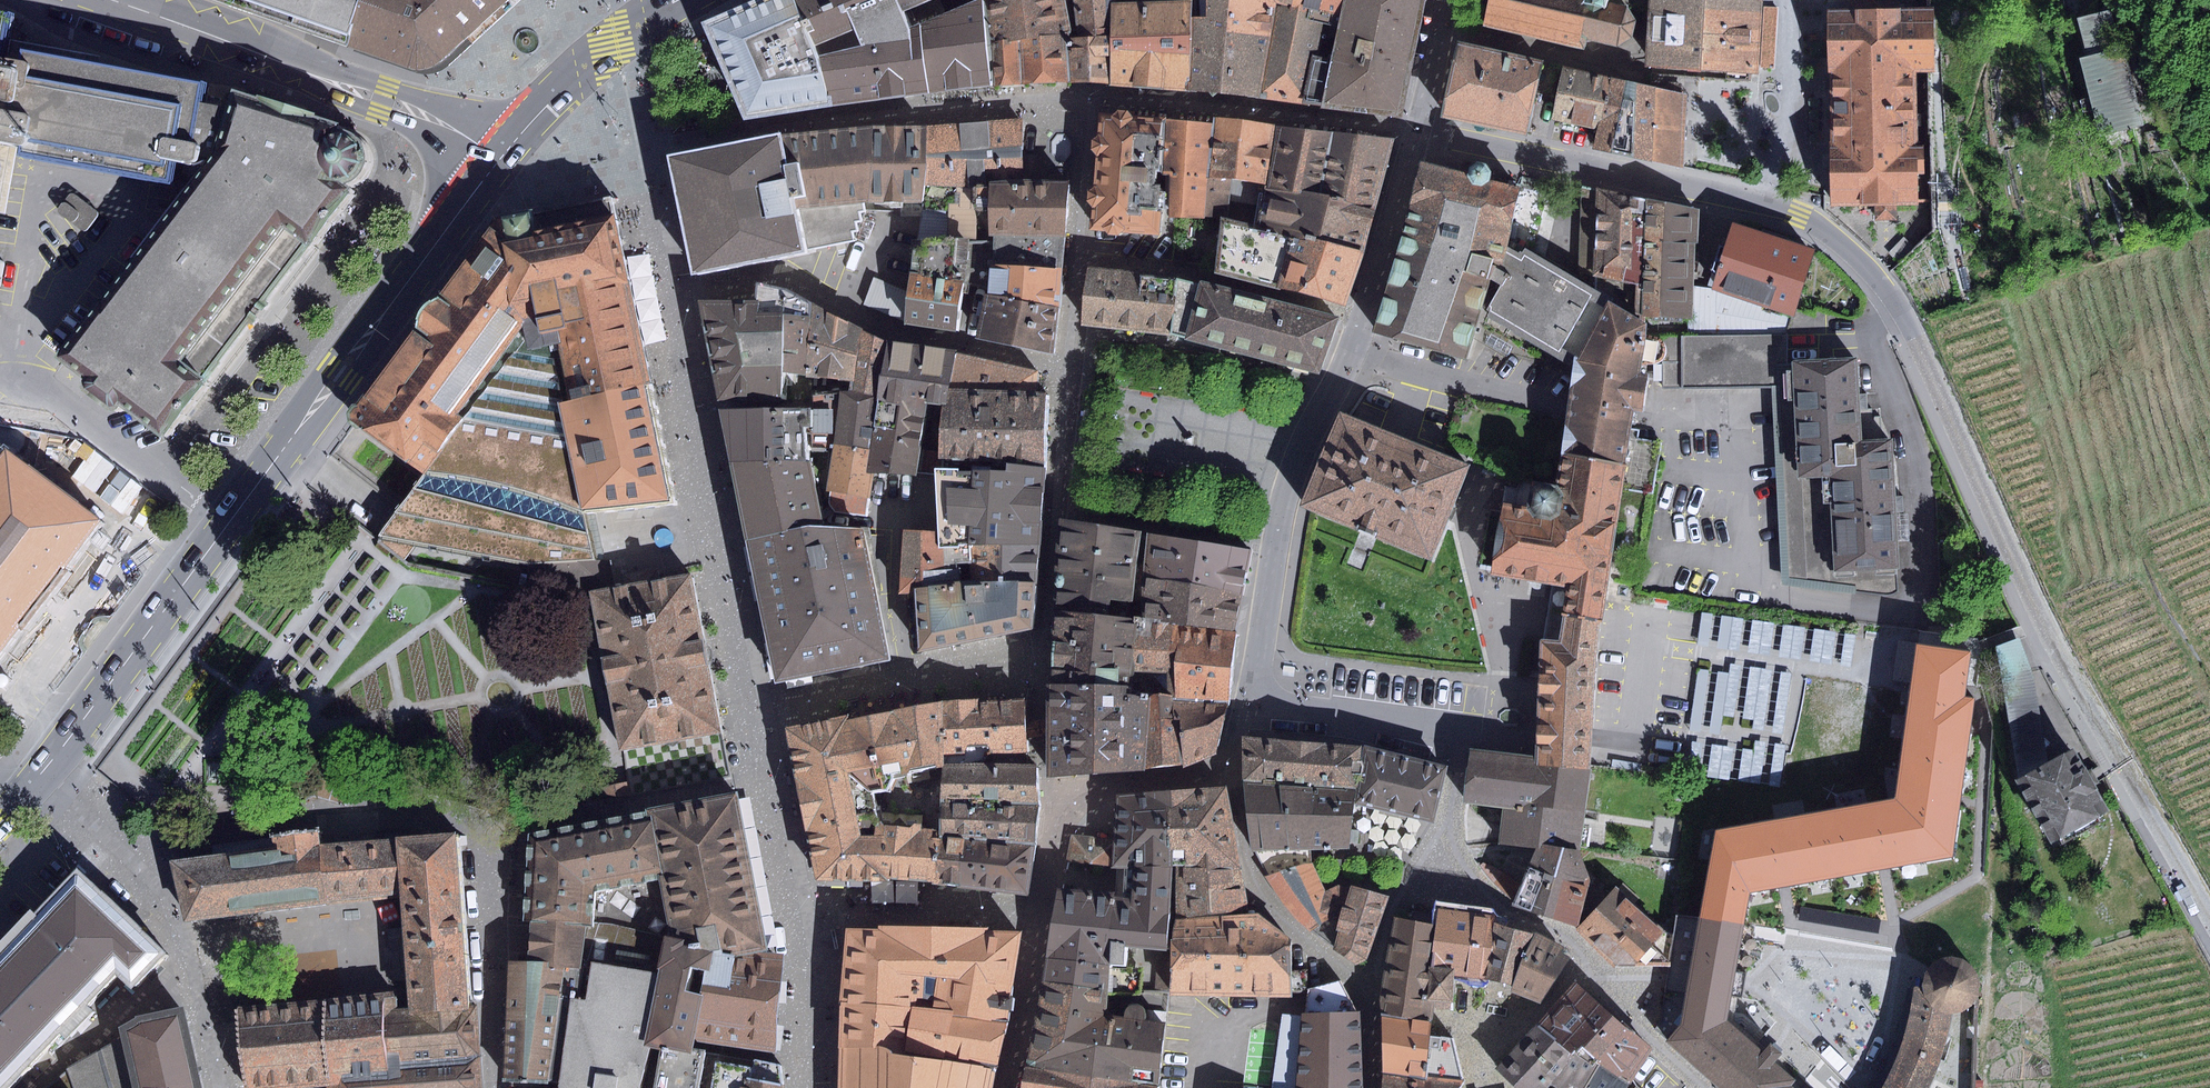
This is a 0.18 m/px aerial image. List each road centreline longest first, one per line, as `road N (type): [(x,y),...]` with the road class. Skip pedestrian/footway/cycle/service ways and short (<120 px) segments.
road 1 (residential): [(1417,131),(1775,206),(1838,239),(1893,297),(2044,626),(2209,920)]
road 2 (primary): [(28,789),(497,158)]
road 3 (residential): [(1233,735),(1261,650),(1285,502),(1355,340),(1417,131)]
road 4 (tertiary): [(497,158),(418,112),(106,0)]
road 5 (primary): [(497,158),(552,98),(678,0)]
road 6 (residential): [(1417,131),(1445,0)]

